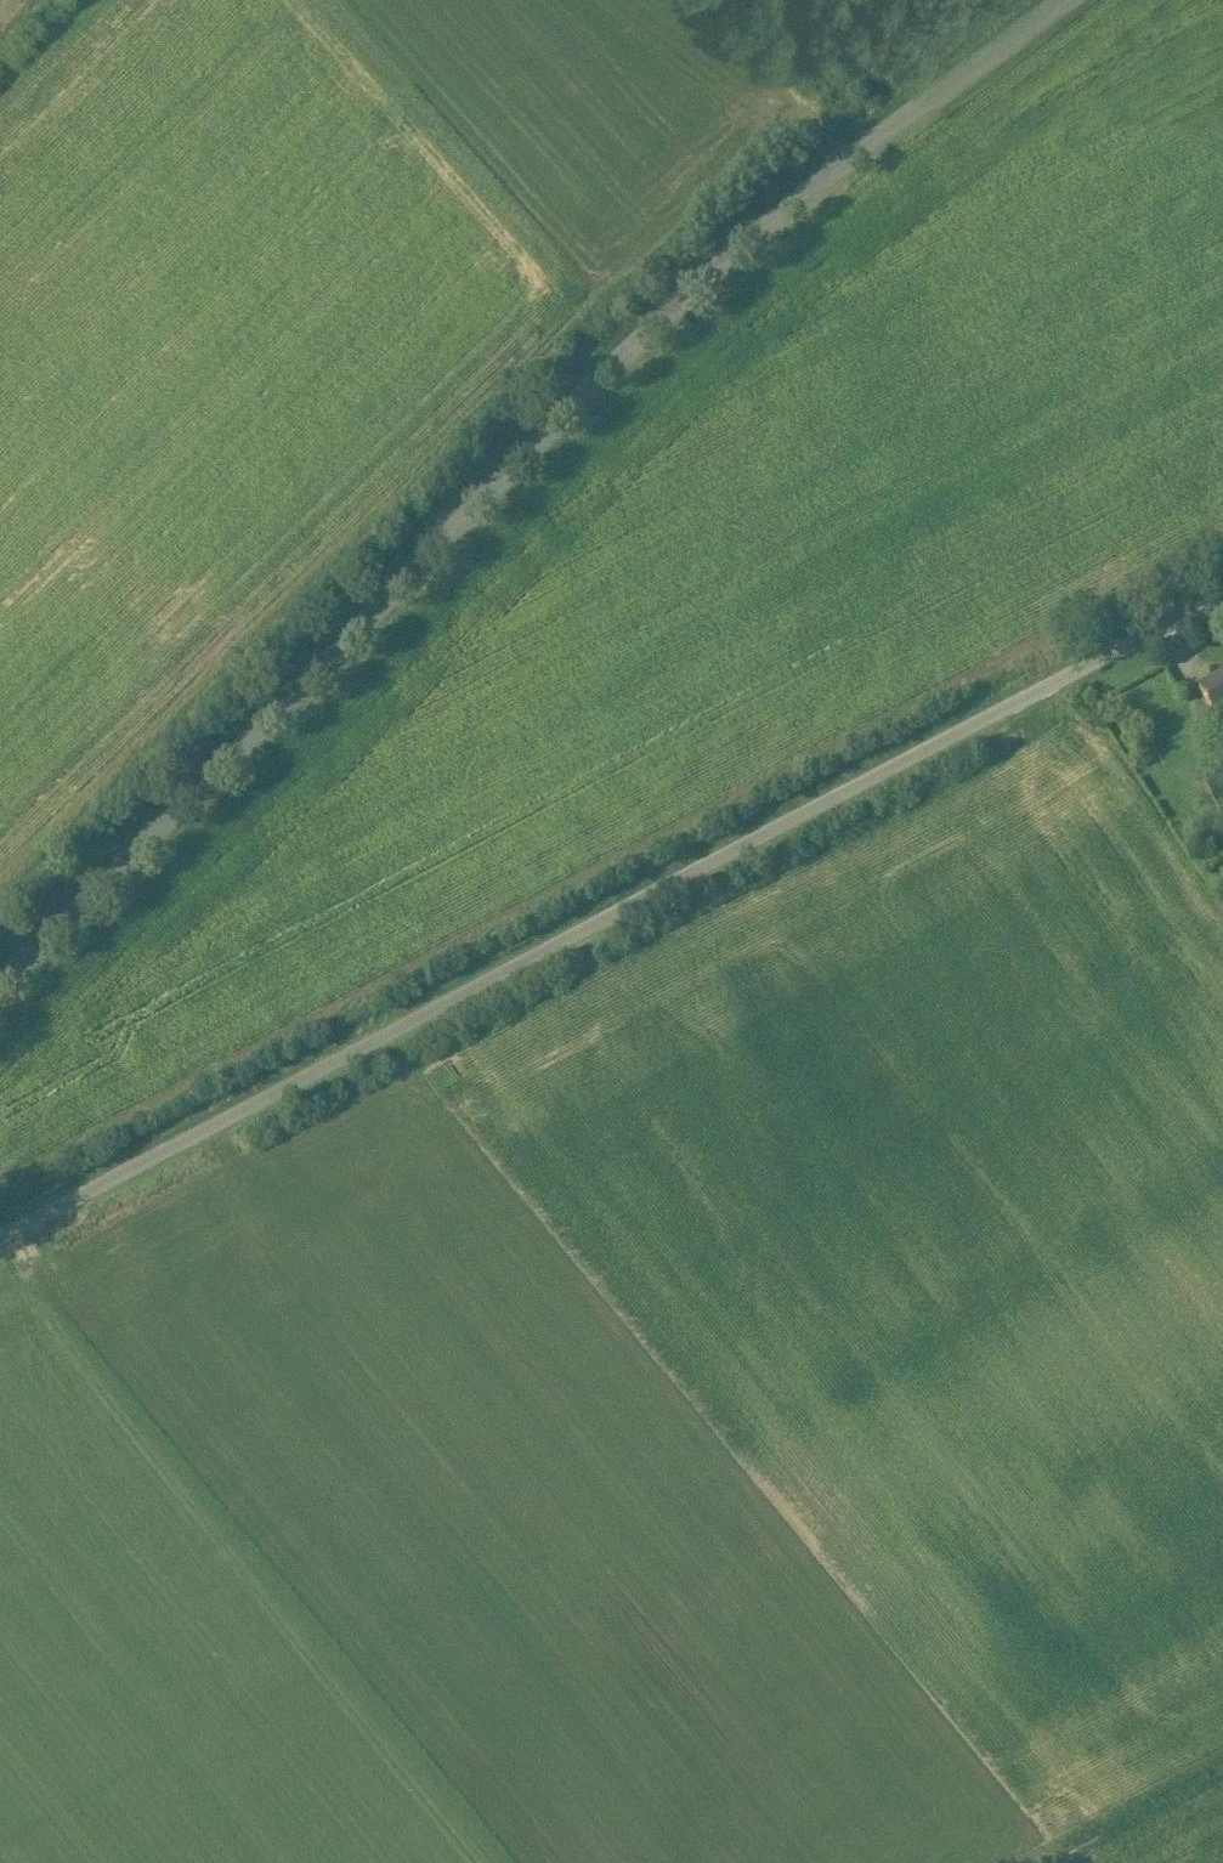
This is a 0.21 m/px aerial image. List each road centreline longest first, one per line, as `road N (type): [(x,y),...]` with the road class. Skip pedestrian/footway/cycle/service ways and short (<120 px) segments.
road 1 (unclassified): [(1062,0),(697,289),(0,991)]
road 2 (unclassified): [(1222,596),(0,1239)]

